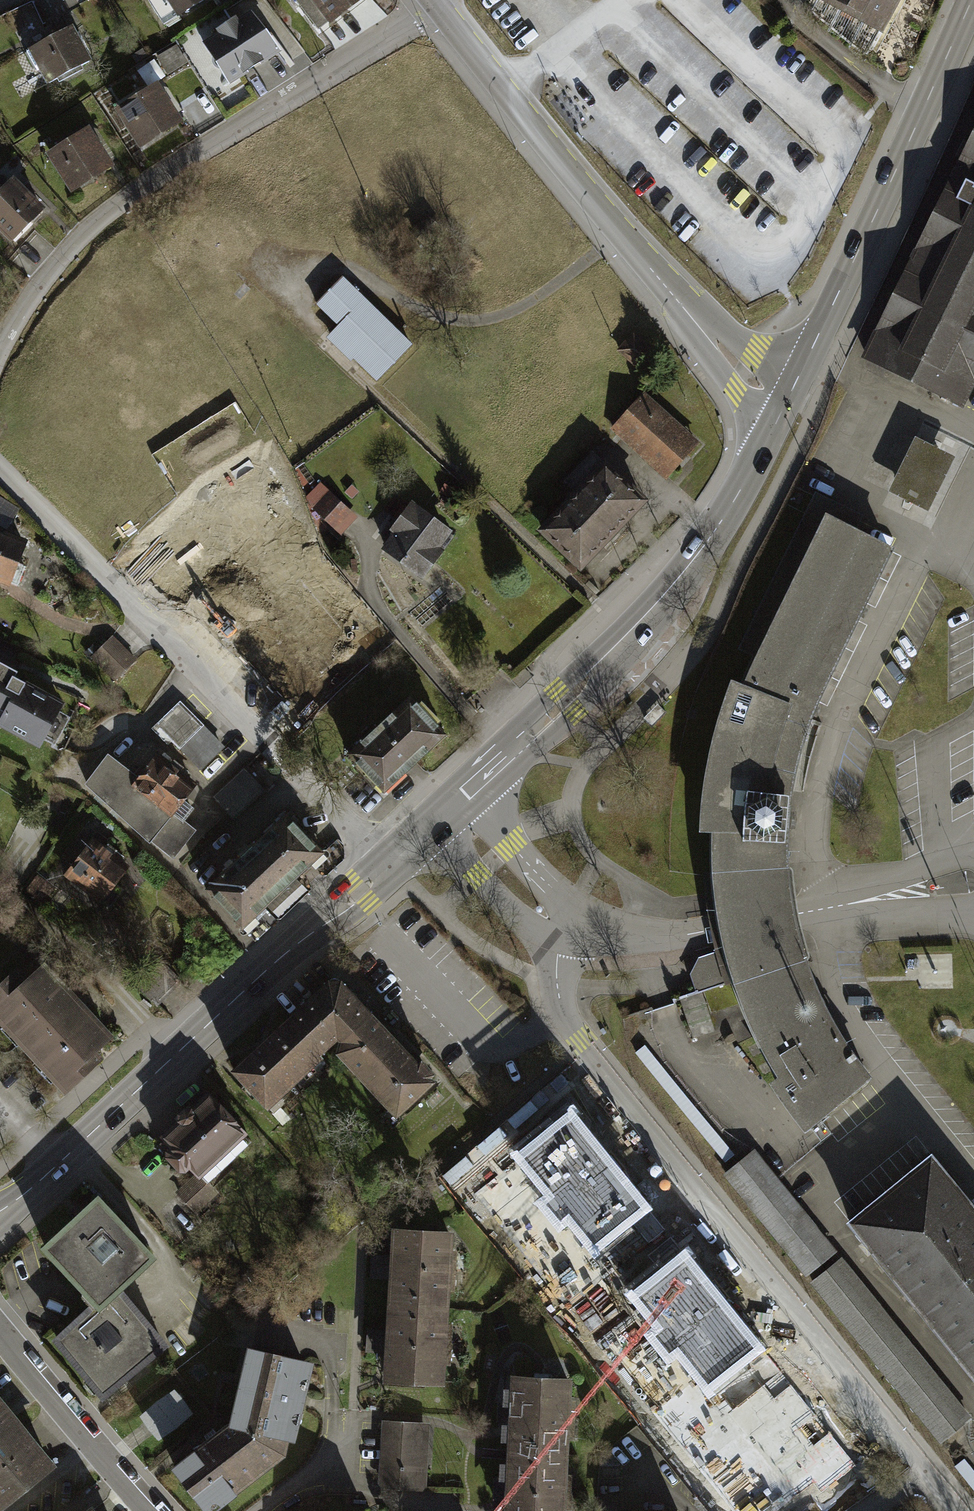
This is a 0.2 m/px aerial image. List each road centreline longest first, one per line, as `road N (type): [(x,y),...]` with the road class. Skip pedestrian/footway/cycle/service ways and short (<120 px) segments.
road 1 (residential): [(564,931),(556,981),(575,1031),(926,1472)]
road 2 (residential): [(432,2),(392,36),(118,203),(27,302),(0,347)]
road 3 (residential): [(0,471),(390,865)]
road 4 (tertiary): [(432,2),(691,313),(785,404)]
road 5 (secondary): [(452,810),(565,703),(691,564),(744,487),(785,404)]
road 6 (secondary): [(0,1218),(390,865)]
road 7 (secondary): [(785,404),(971,0)]
road 8 (residential): [(0,1333),(151,1510)]
road 9 (residential): [(452,810),(478,876),(529,926),(564,931)]
road 10 (residential): [(564,931),(556,895),(511,846),(452,810)]
road 11 (unclassified): [(564,931),(648,940),(718,928)]

